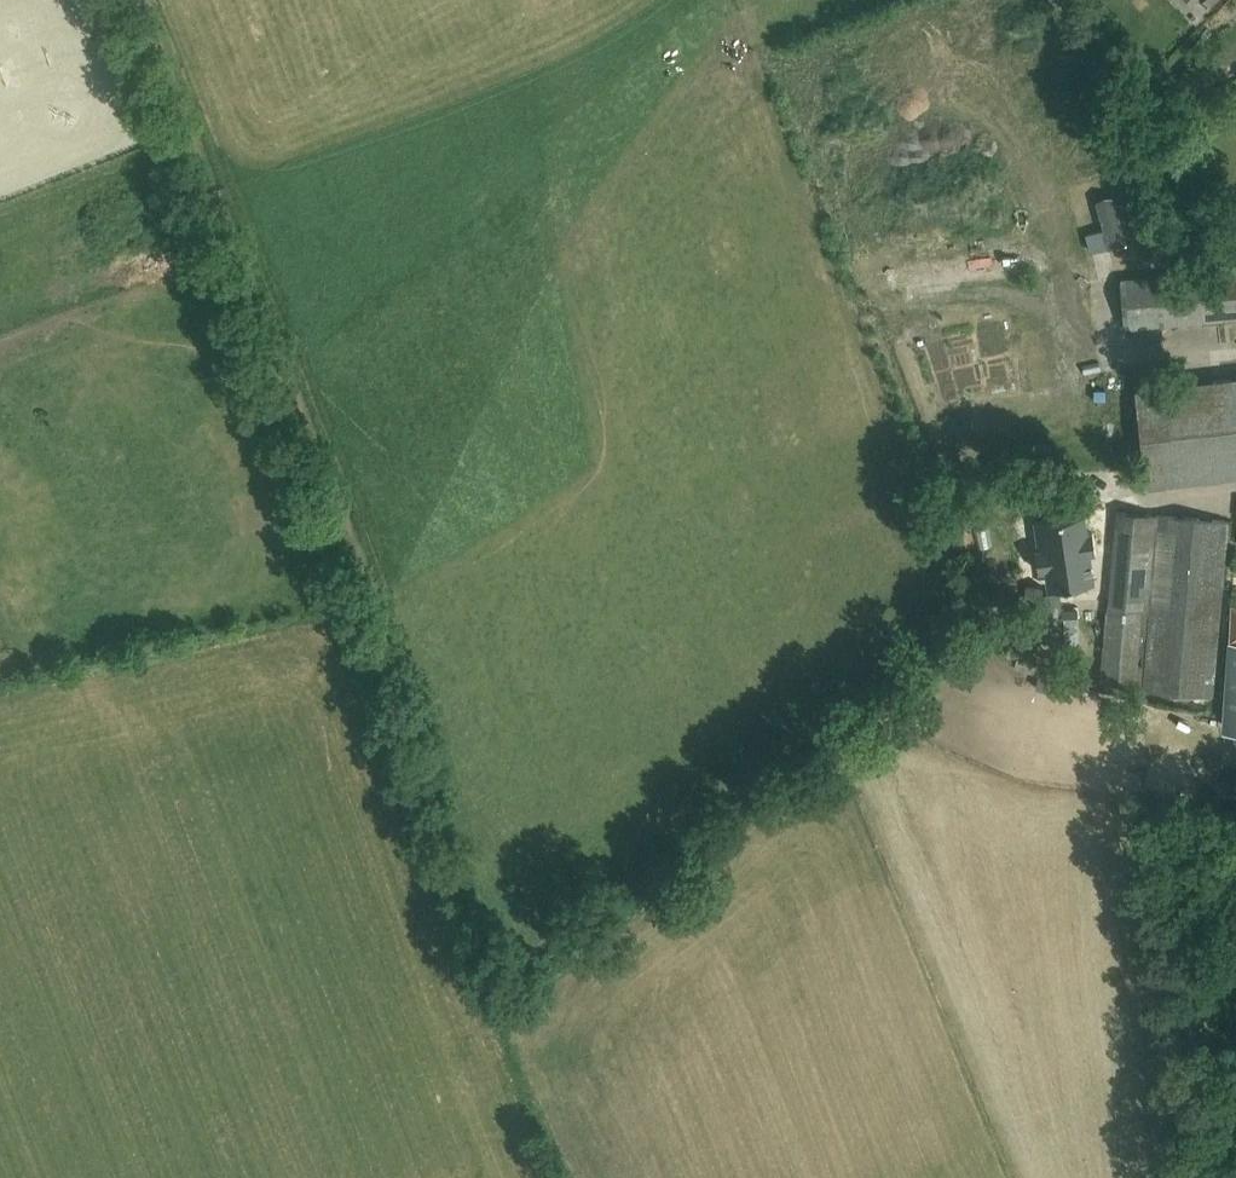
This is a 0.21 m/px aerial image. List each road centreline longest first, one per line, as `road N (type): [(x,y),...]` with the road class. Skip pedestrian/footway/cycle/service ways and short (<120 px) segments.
road 1 (track): [(371,591),(137,0)]

